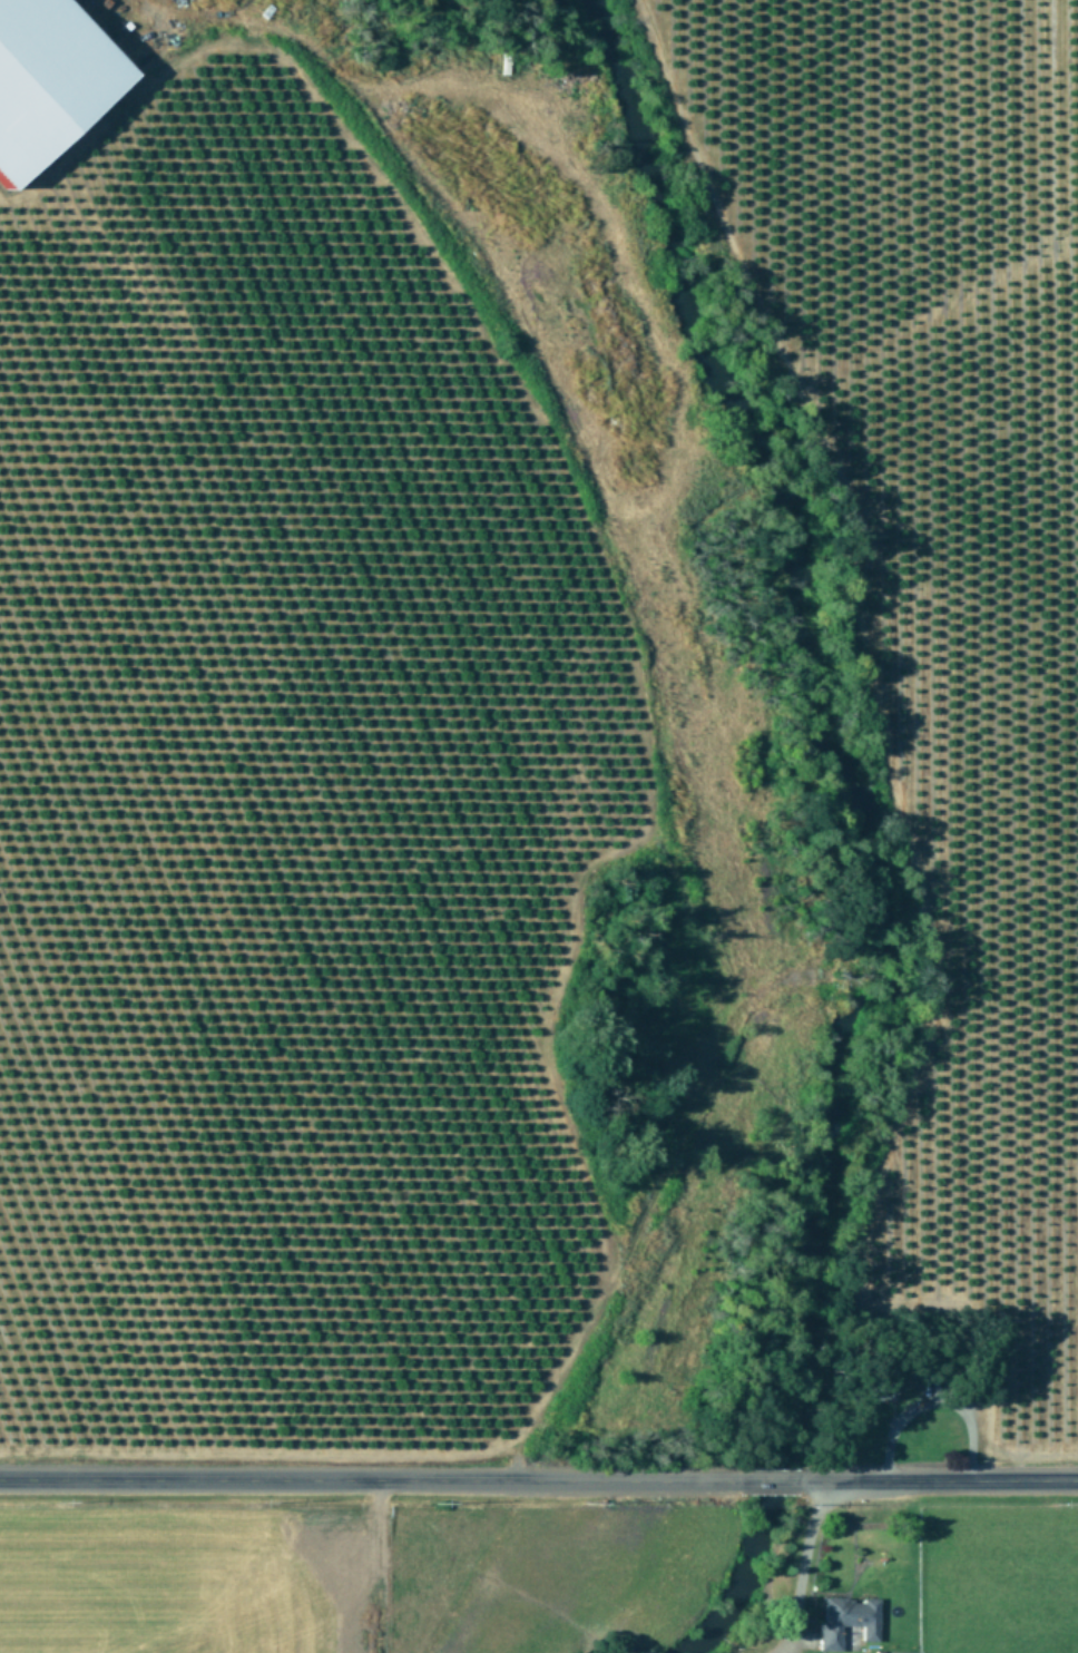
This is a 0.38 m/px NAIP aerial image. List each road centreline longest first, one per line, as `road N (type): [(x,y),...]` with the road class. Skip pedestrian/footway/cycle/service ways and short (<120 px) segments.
road 1 (tertiary): [(0,1484),(747,1484)]
road 2 (tertiary): [(792,1485),(1077,1485)]

